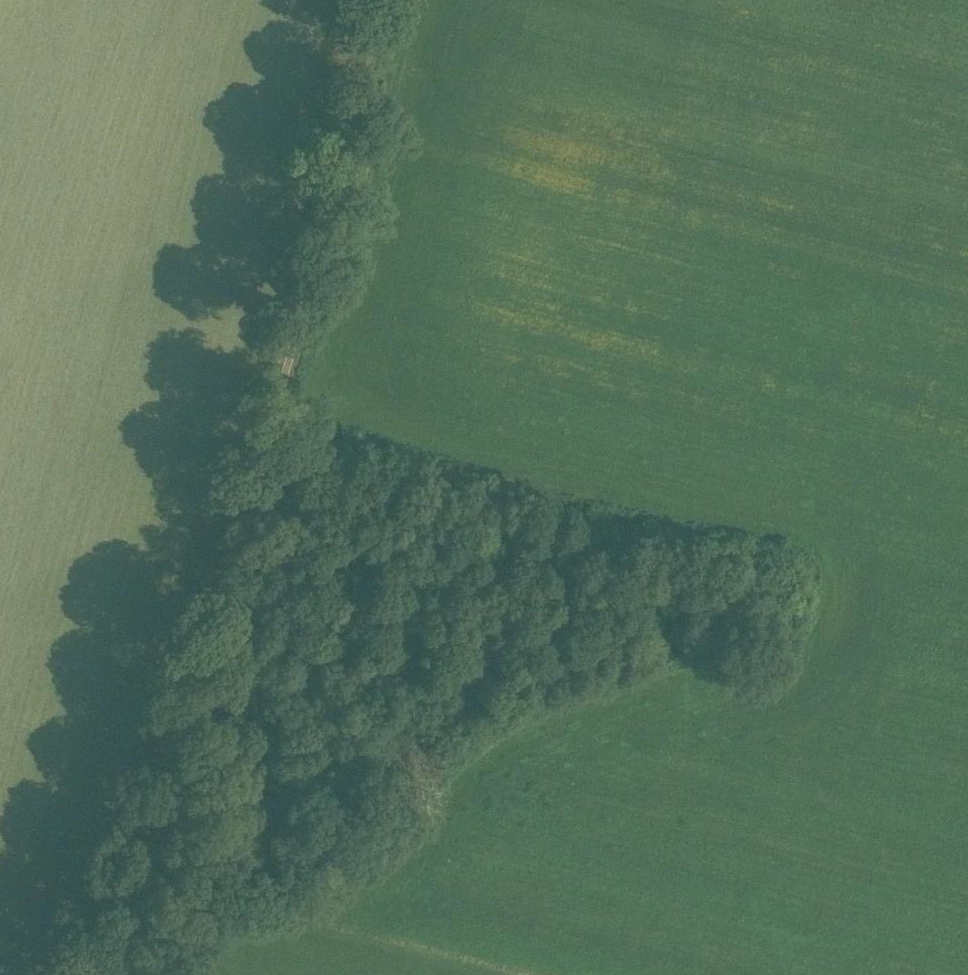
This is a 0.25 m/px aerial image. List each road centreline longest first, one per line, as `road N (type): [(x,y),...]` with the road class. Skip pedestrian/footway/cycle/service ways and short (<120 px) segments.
road 1 (track): [(388,0),(147,875),(130,915),(70,974)]

